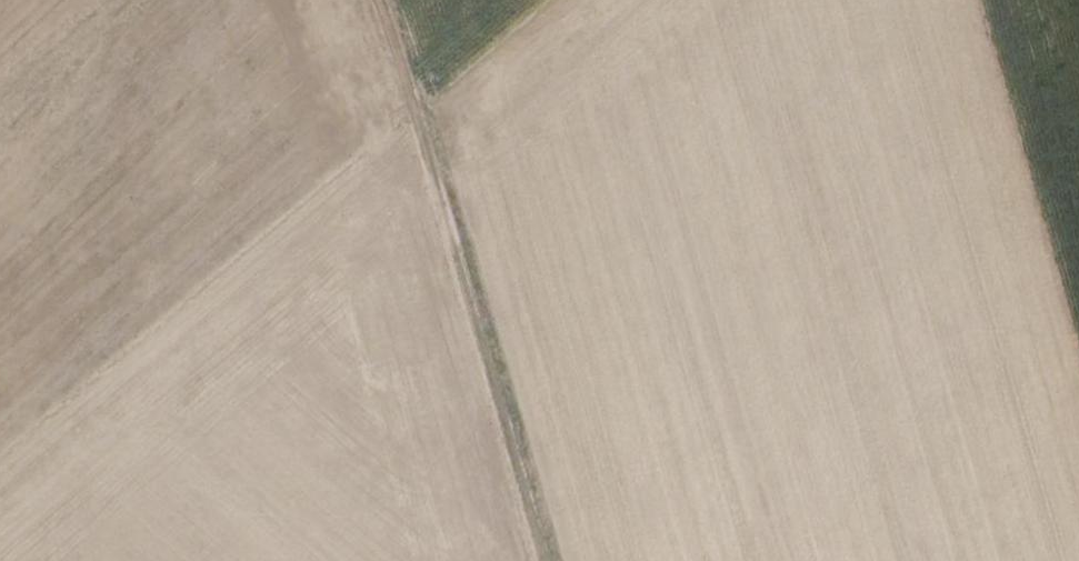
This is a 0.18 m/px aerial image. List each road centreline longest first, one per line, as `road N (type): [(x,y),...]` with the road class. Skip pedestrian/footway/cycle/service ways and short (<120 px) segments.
road 1 (track): [(538,560),(410,107)]

